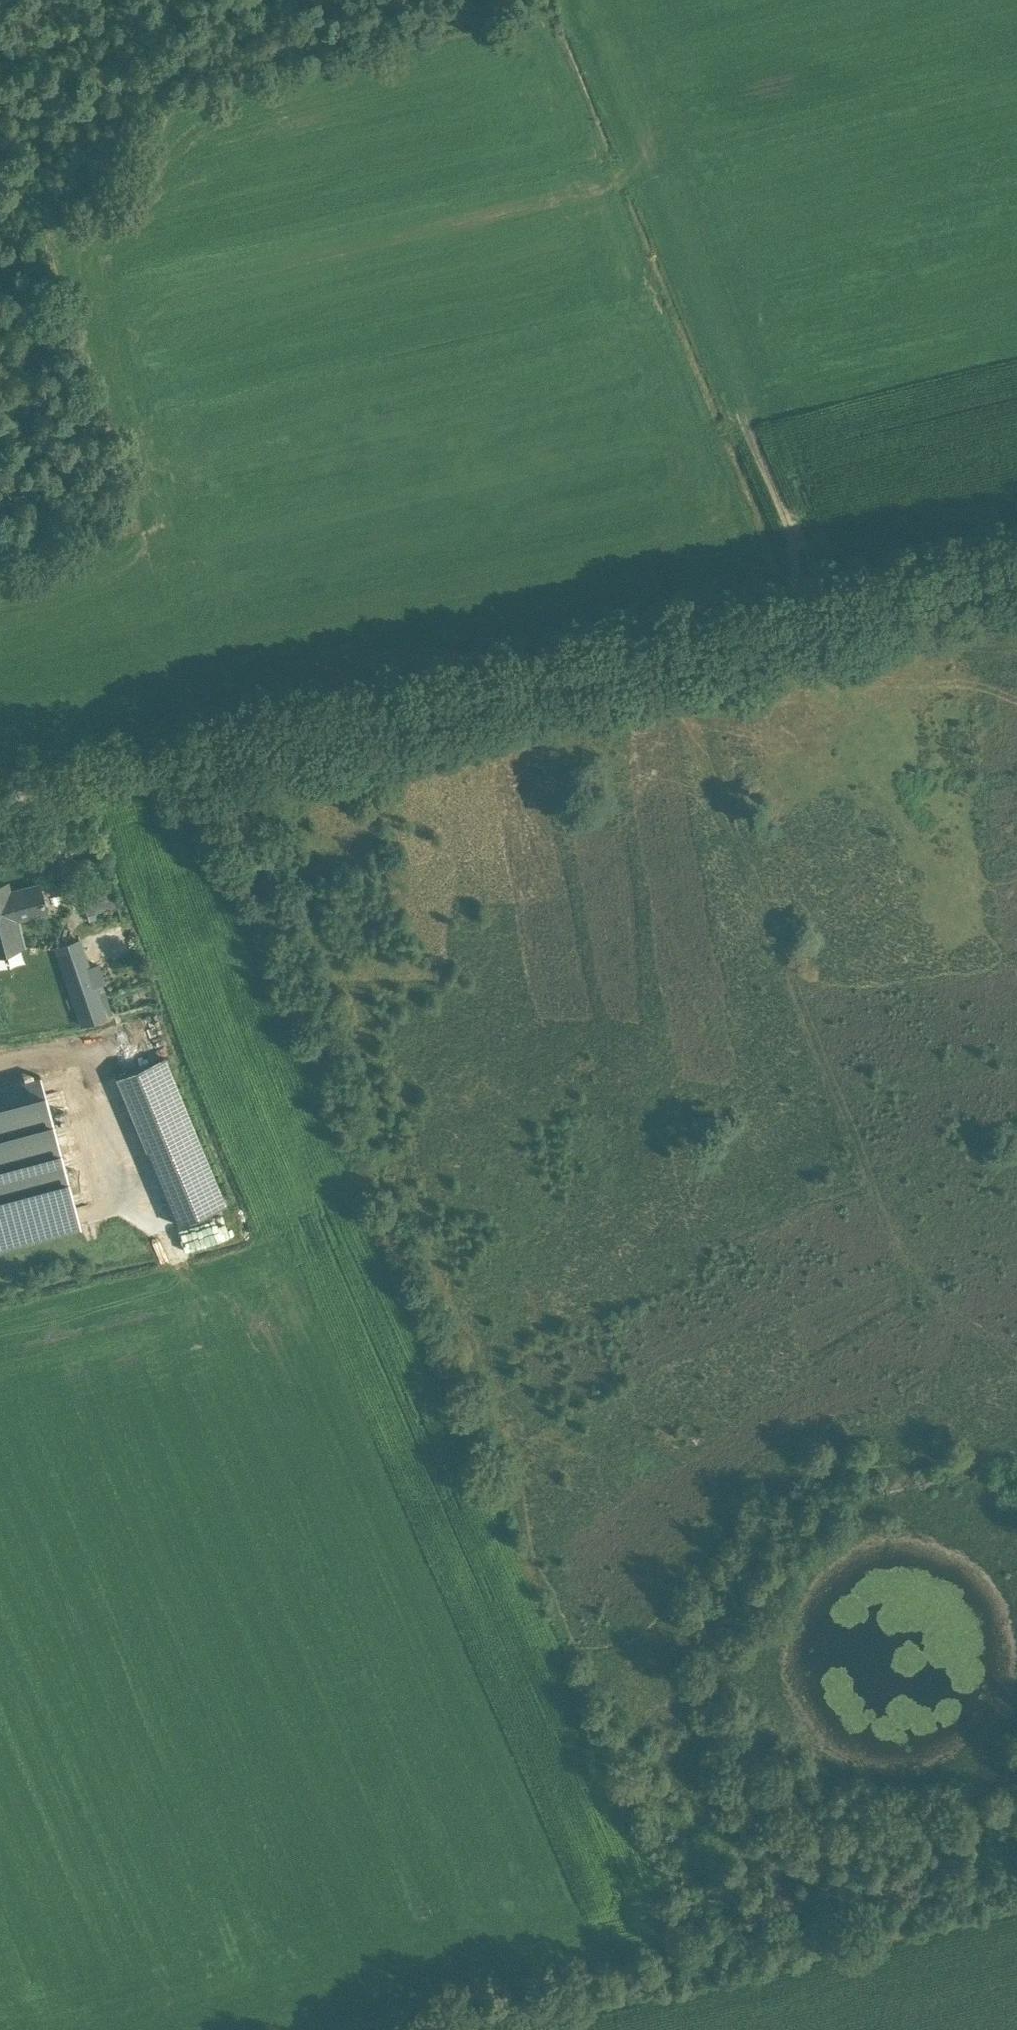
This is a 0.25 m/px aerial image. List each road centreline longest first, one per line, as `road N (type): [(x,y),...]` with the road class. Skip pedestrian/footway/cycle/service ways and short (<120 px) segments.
road 1 (track): [(194,765),(1016,570)]
road 2 (unclassified): [(0,808),(194,765)]

